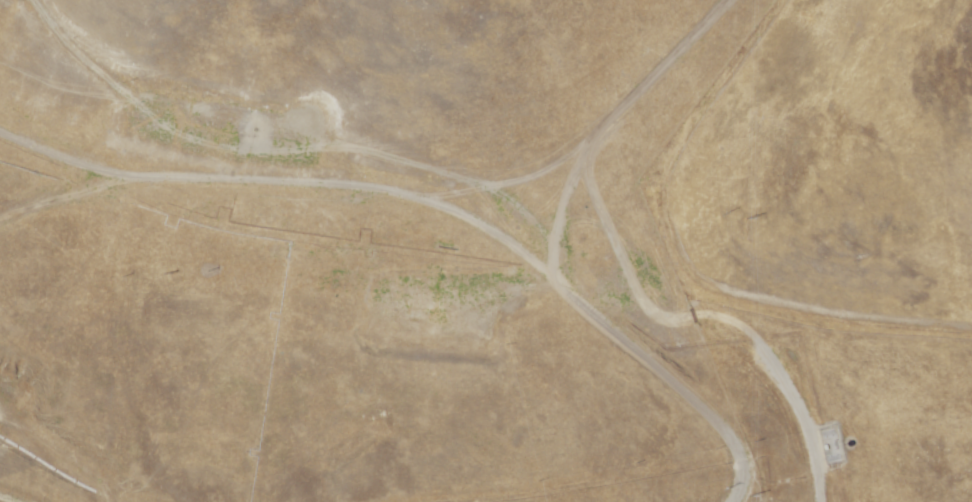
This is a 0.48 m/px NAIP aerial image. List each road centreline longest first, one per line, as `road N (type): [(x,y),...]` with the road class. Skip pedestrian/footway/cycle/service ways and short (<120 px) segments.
road 1 (track): [(652,501),(619,418),(399,213),(222,101),(28,0)]
road 2 (track): [(0,199),(399,213),(415,192),(583,123),(741,0)]

